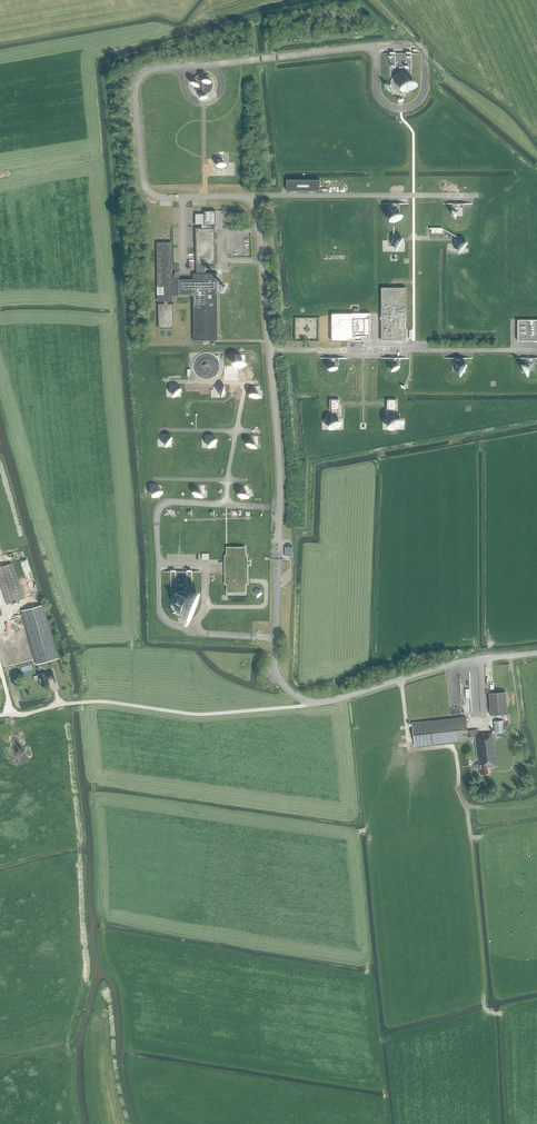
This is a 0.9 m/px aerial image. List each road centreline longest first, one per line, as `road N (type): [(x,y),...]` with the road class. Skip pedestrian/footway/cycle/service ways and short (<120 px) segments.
road 1 (unclassified): [(0,715),(93,702),(201,715),(313,703)]
road 2 (unclassified): [(536,653),(459,662),(313,703)]

